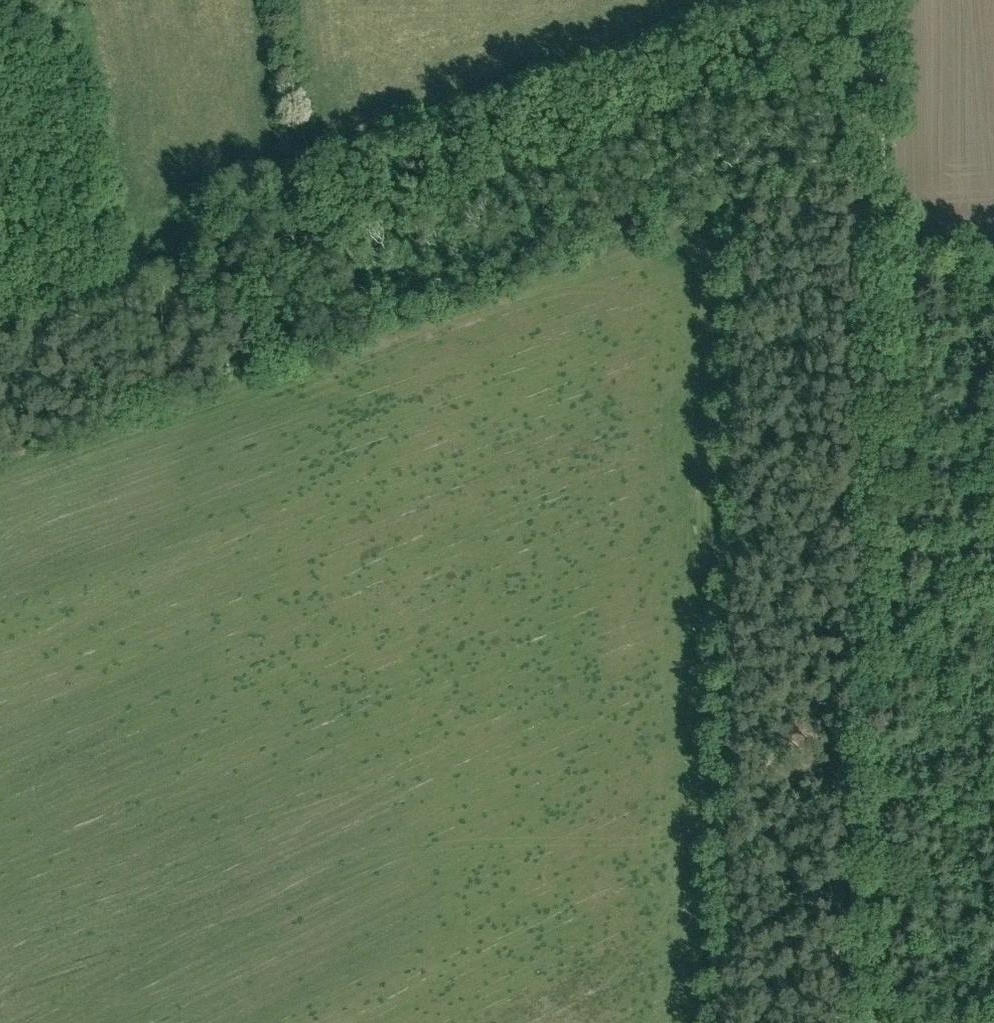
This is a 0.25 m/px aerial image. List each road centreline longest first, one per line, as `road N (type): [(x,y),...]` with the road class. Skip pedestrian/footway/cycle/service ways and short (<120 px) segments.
road 1 (track): [(842,1022),(866,172),(864,0)]

